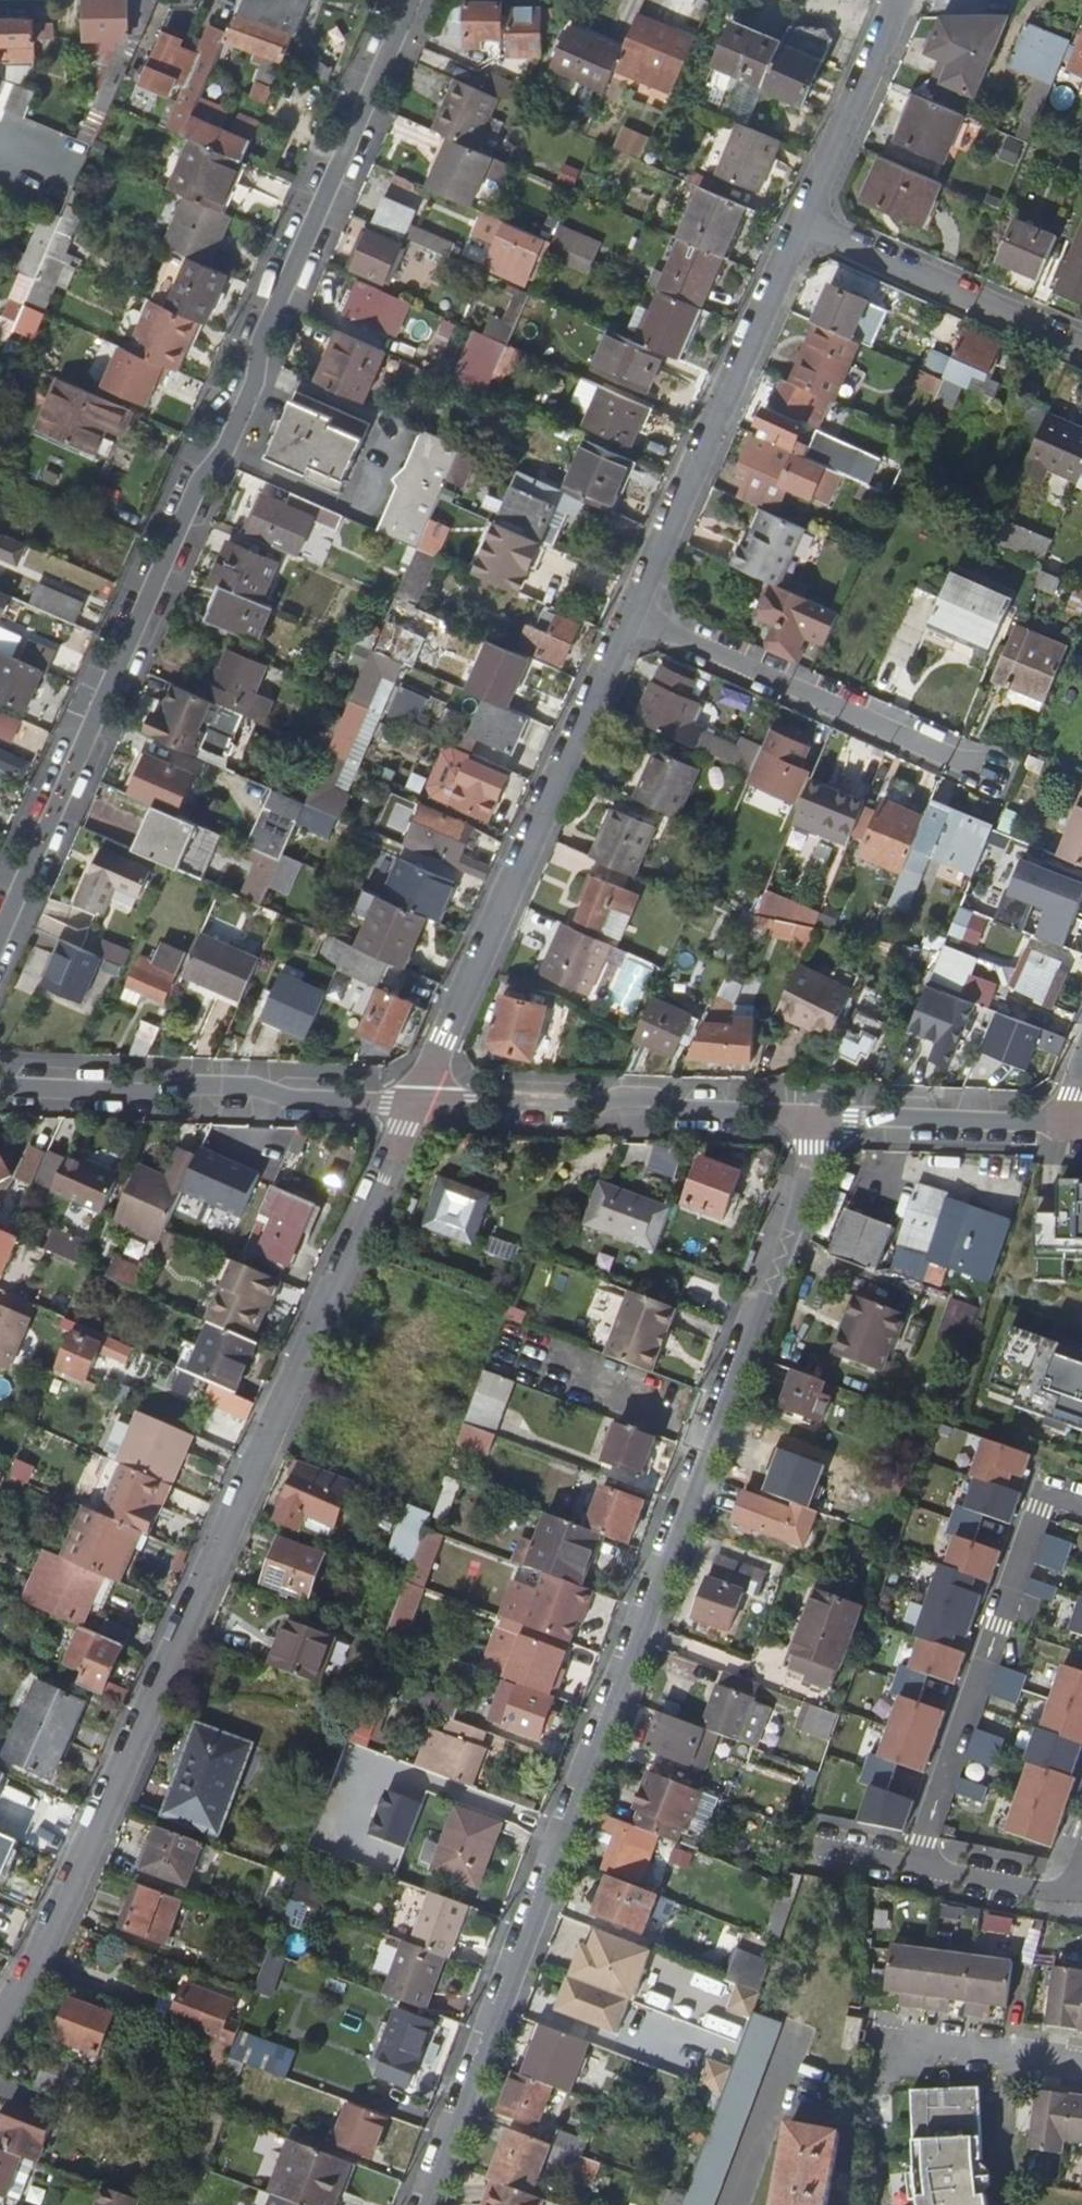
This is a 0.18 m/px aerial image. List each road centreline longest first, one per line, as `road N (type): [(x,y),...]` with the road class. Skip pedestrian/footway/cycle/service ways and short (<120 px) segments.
road 1 (residential): [(830,1116),(426,2204)]
road 2 (tertiary): [(409,0),(259,342),(254,385),(225,449),(196,484),(0,933)]
road 3 (residential): [(0,2015),(43,1949),(417,1099)]
road 4 (residential): [(628,615),(417,1099)]
road 5 (residential): [(805,222),(628,615)]
road 6 (residential): [(1081,1505),(1050,1496),(1039,1507),(916,1866)]
road 7 (tertiary): [(417,1099),(291,1099),(251,1087),(160,1095),(0,1087)]
road 8 (tertiary): [(830,1116),(686,1110),(654,1099),(583,1106),(417,1099)]
road 9 (residential): [(981,771),(628,615)]
road 10 (residential): [(1081,346),(805,222)]
road 11 (residential): [(897,0),(805,222)]
road 12 (tertiary): [(1068,1124),(830,1116)]
road 13 (residential): [(884,2036),(1081,2063)]
road 14 (residential): [(916,1866),(1032,1890),(1081,1886)]

